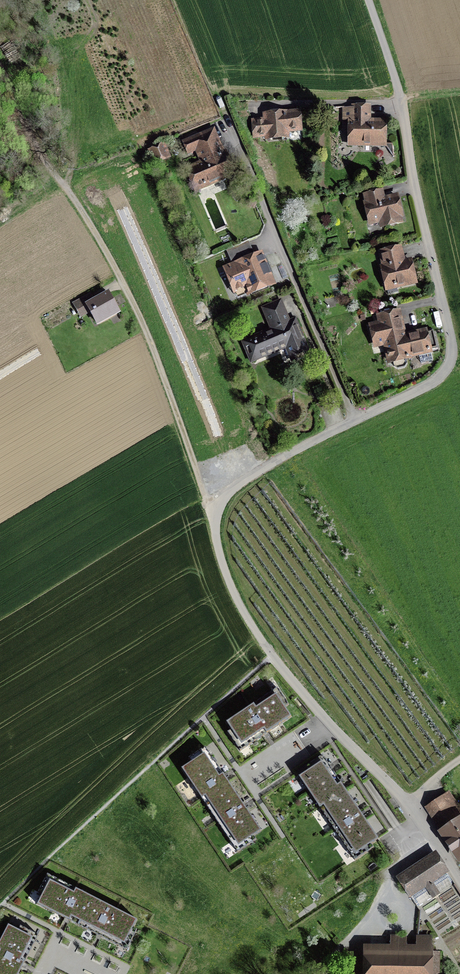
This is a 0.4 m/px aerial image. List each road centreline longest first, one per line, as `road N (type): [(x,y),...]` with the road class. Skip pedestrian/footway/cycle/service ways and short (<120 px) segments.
road 1 (unclassified): [(367,0),(403,102),(453,348),(440,377),(355,422)]
road 2 (unclassified): [(215,522),(145,330),(57,170)]
road 3 (unclassified): [(215,522),(231,586),(273,656),(408,805)]
road 4 (residential): [(225,113),(355,422)]
road 5 (unclassified): [(355,422),(231,492),(215,522)]

